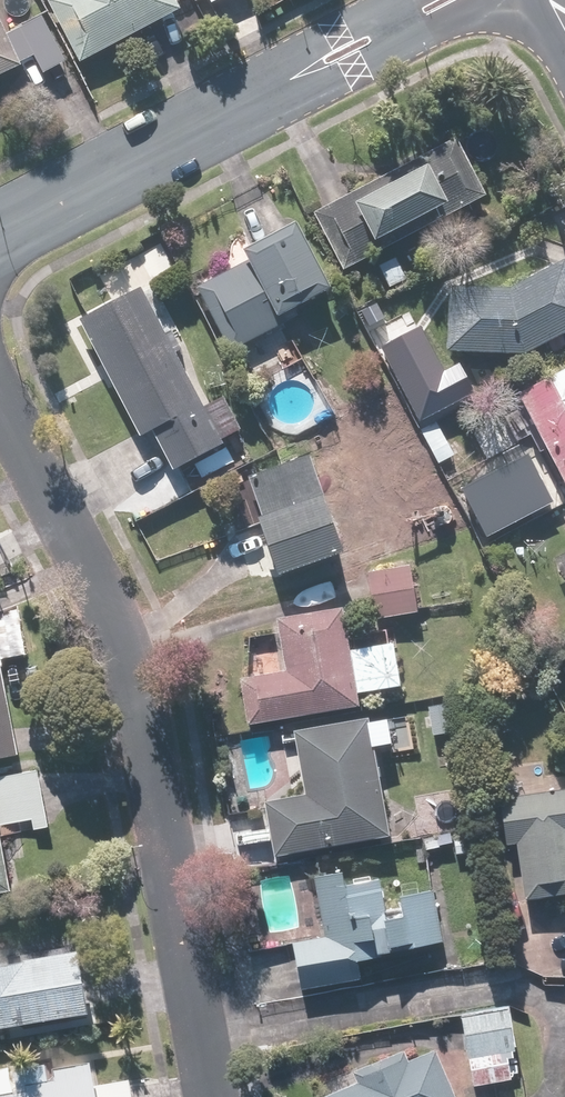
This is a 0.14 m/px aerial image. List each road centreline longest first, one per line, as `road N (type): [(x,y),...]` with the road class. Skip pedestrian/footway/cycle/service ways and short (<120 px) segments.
road 1 (residential): [(0,409),(97,593),(126,675),(206,1096)]
road 2 (residential): [(290,79),(0,229)]
road 3 (residential): [(498,0),(350,72),(290,79)]
road 4 (residential): [(290,79),(310,43),(390,0)]

